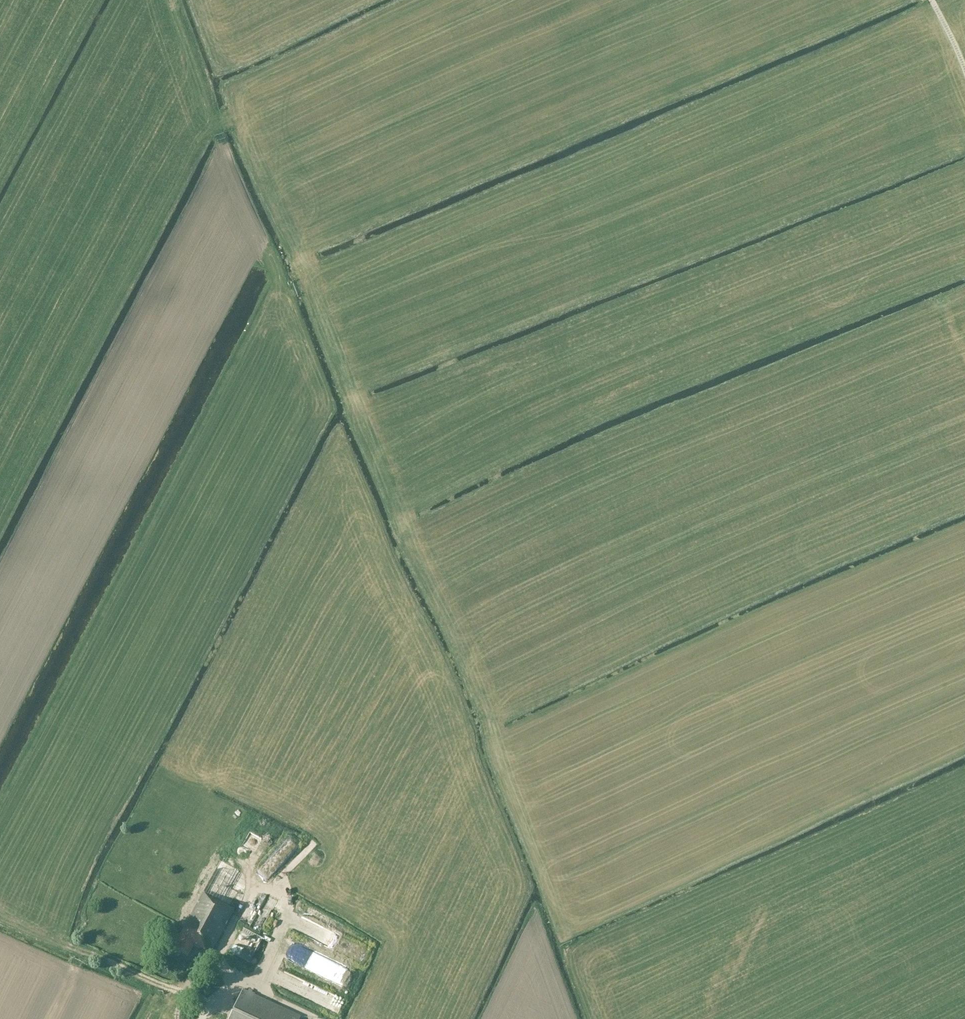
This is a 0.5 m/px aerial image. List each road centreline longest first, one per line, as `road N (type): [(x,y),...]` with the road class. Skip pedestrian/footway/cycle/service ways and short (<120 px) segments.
road 1 (track): [(56,942),(214,1006)]
road 2 (track): [(258,988),(286,915),(272,889),(248,888)]

